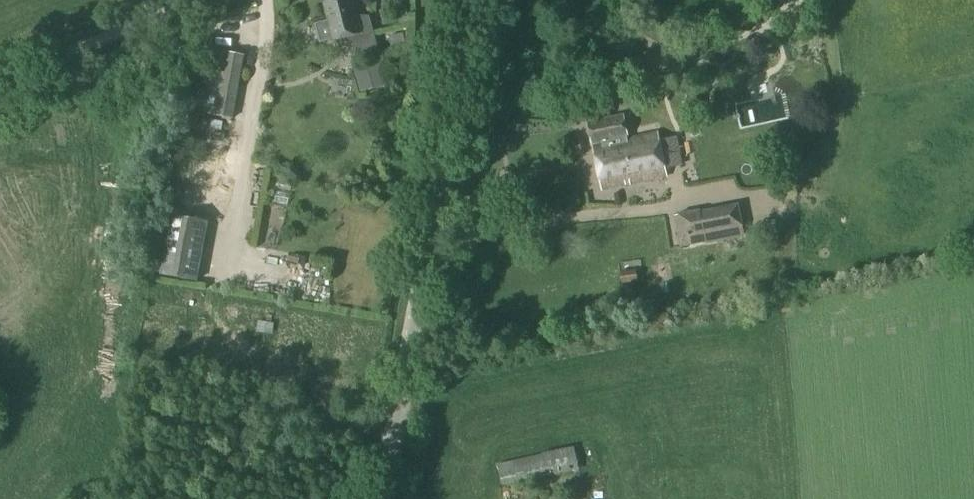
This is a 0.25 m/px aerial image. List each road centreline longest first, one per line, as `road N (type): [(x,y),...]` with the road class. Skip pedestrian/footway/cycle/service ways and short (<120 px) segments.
road 1 (unclassified): [(383,498),(471,0)]
road 2 (track): [(206,0),(0,79)]

